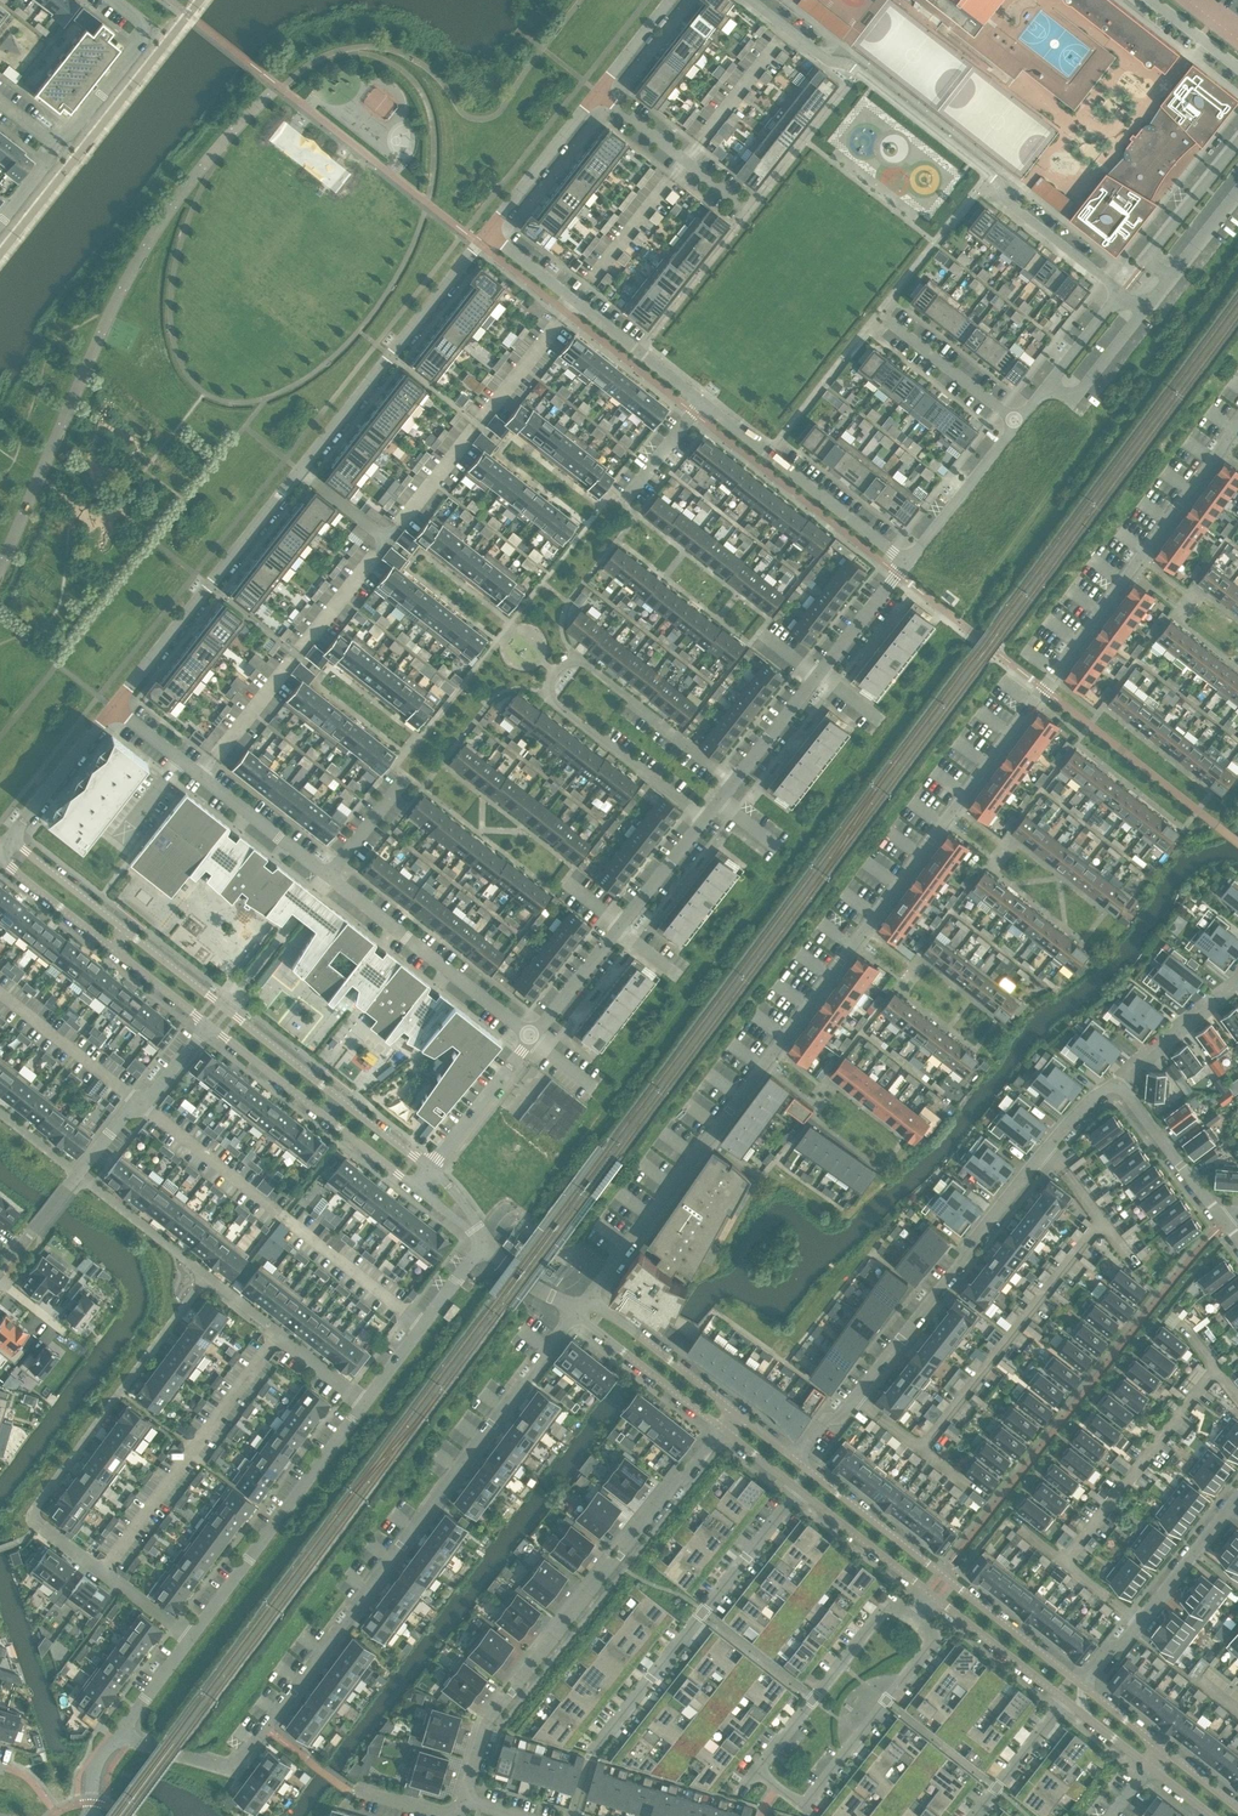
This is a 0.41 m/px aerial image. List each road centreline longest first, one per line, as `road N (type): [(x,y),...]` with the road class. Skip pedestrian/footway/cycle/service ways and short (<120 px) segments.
road 1 (residential): [(1237,423),(580,1309)]
road 2 (residential): [(580,1309),(235,1770),(116,1737)]
road 3 (residential): [(489,234),(116,708)]
road 4 (residential): [(912,1617),(891,1602),(757,1773),(802,1808),(936,1637)]
road 5 (residential): [(1119,1084),(1103,1090),(1052,1145),(799,1460)]
road 6 (residential): [(723,1430),(490,1717),(466,1801)]
road 7 (residential): [(736,783),(588,665),(572,663),(557,672),(550,699),(705,822)]
road 8 (residential): [(799,1490),(592,1751),(574,1815)]
road 9 (residential): [(1084,1687),(799,1460)]
road 10 (residential): [(365,1404),(191,1637)]
road 11 (residential): [(908,564),(736,783)]
road 12 (residential): [(704,403),(489,234)]
road 13 (residential): [(338,1096),(125,929)]
road 14 (residential): [(330,877),(536,1038)]
road 15 (residential): [(908,564),(704,403)]
road 16 (residential): [(1084,1687),(1237,1500)]
road 17 (residential): [(483,1241),(365,1404)]
road 18 (residential): [(191,1637),(31,1517)]
road 19 (residential): [(81,1175),(207,1022)]
road 20 (residential): [(600,92),(752,212)]
road 21 (residential): [(52,143),(71,133),(141,44),(139,20),(112,0)]
road 22 (residential): [(738,1413),(615,1317),(580,1309)]
road 23 (residential): [(580,1309),(587,1324),(723,1430)]
road 24 (residential): [(600,92),(489,234)]
road 25 (residential): [(1018,424),(908,564)]
road 26 (residential): [(992,173),(1011,203),(1122,291)]
road 27 (residential): [(930,1594),(1066,1703)]
road 28 (residential): [(1119,1084),(1225,1222)]
road 29 (residential): [(1237,148),(1148,260),(1170,278)]
road 30 (residential): [(536,1038),(430,1168)]
road 31 (residential): [(799,1490),(930,1594)]
road 32 (residential): [(116,708),(10,837)]
road 33 (residential): [(862,69),(992,173)]
road 34 (residential): [(888,321),(1018,424)]
road 35 (residential): [(203,778),(330,877)]
road 36 (residential): [(1237,982),(1119,1084)]
road 37 (unclassified): [(1145,309),(1071,403),(1048,386)]
road 38 (residential): [(207,1022),(323,1114)]
road 39 (residential): [(125,929),(10,837)]
road 40 (residential): [(1066,1703),(972,1815)]
road 41 (residential): [(624,926),(536,1038)]
road 42 (residential): [(0,859),(111,946)]
road 43 (residential): [(752,0),(829,60),(862,69)]
road 44 (residential): [(705,822),(624,926)]
road 45 (residential): [(191,1637),(116,1737)]
road 46 (residential): [(407,779),(330,877)]
road 47 (residential): [(704,403),(625,499)]
road 48 (residential): [(111,946),(207,1022)]
road 49 (residential): [(1122,291),(1048,386)]
road 50 (residential): [(483,1241),(534,1289),(580,1309)]

